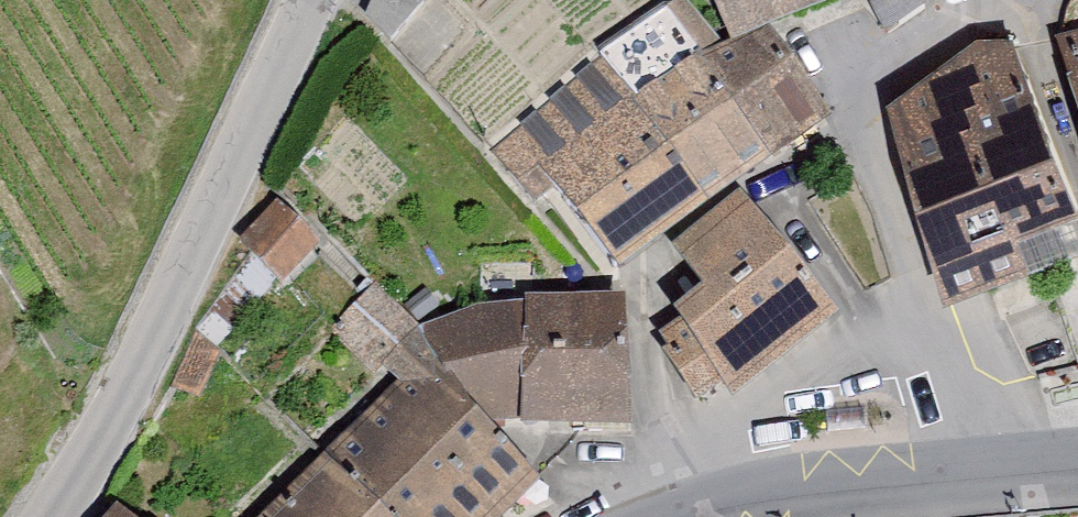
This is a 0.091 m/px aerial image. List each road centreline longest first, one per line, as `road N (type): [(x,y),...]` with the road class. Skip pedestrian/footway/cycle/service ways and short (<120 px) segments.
road 1 (residential): [(981,471),(839,128),(828,80),(869,42),(972,0)]
road 2 (tertiary): [(37,516),(132,367),(300,0)]
road 3 (tertiary): [(748,490),(981,471)]

